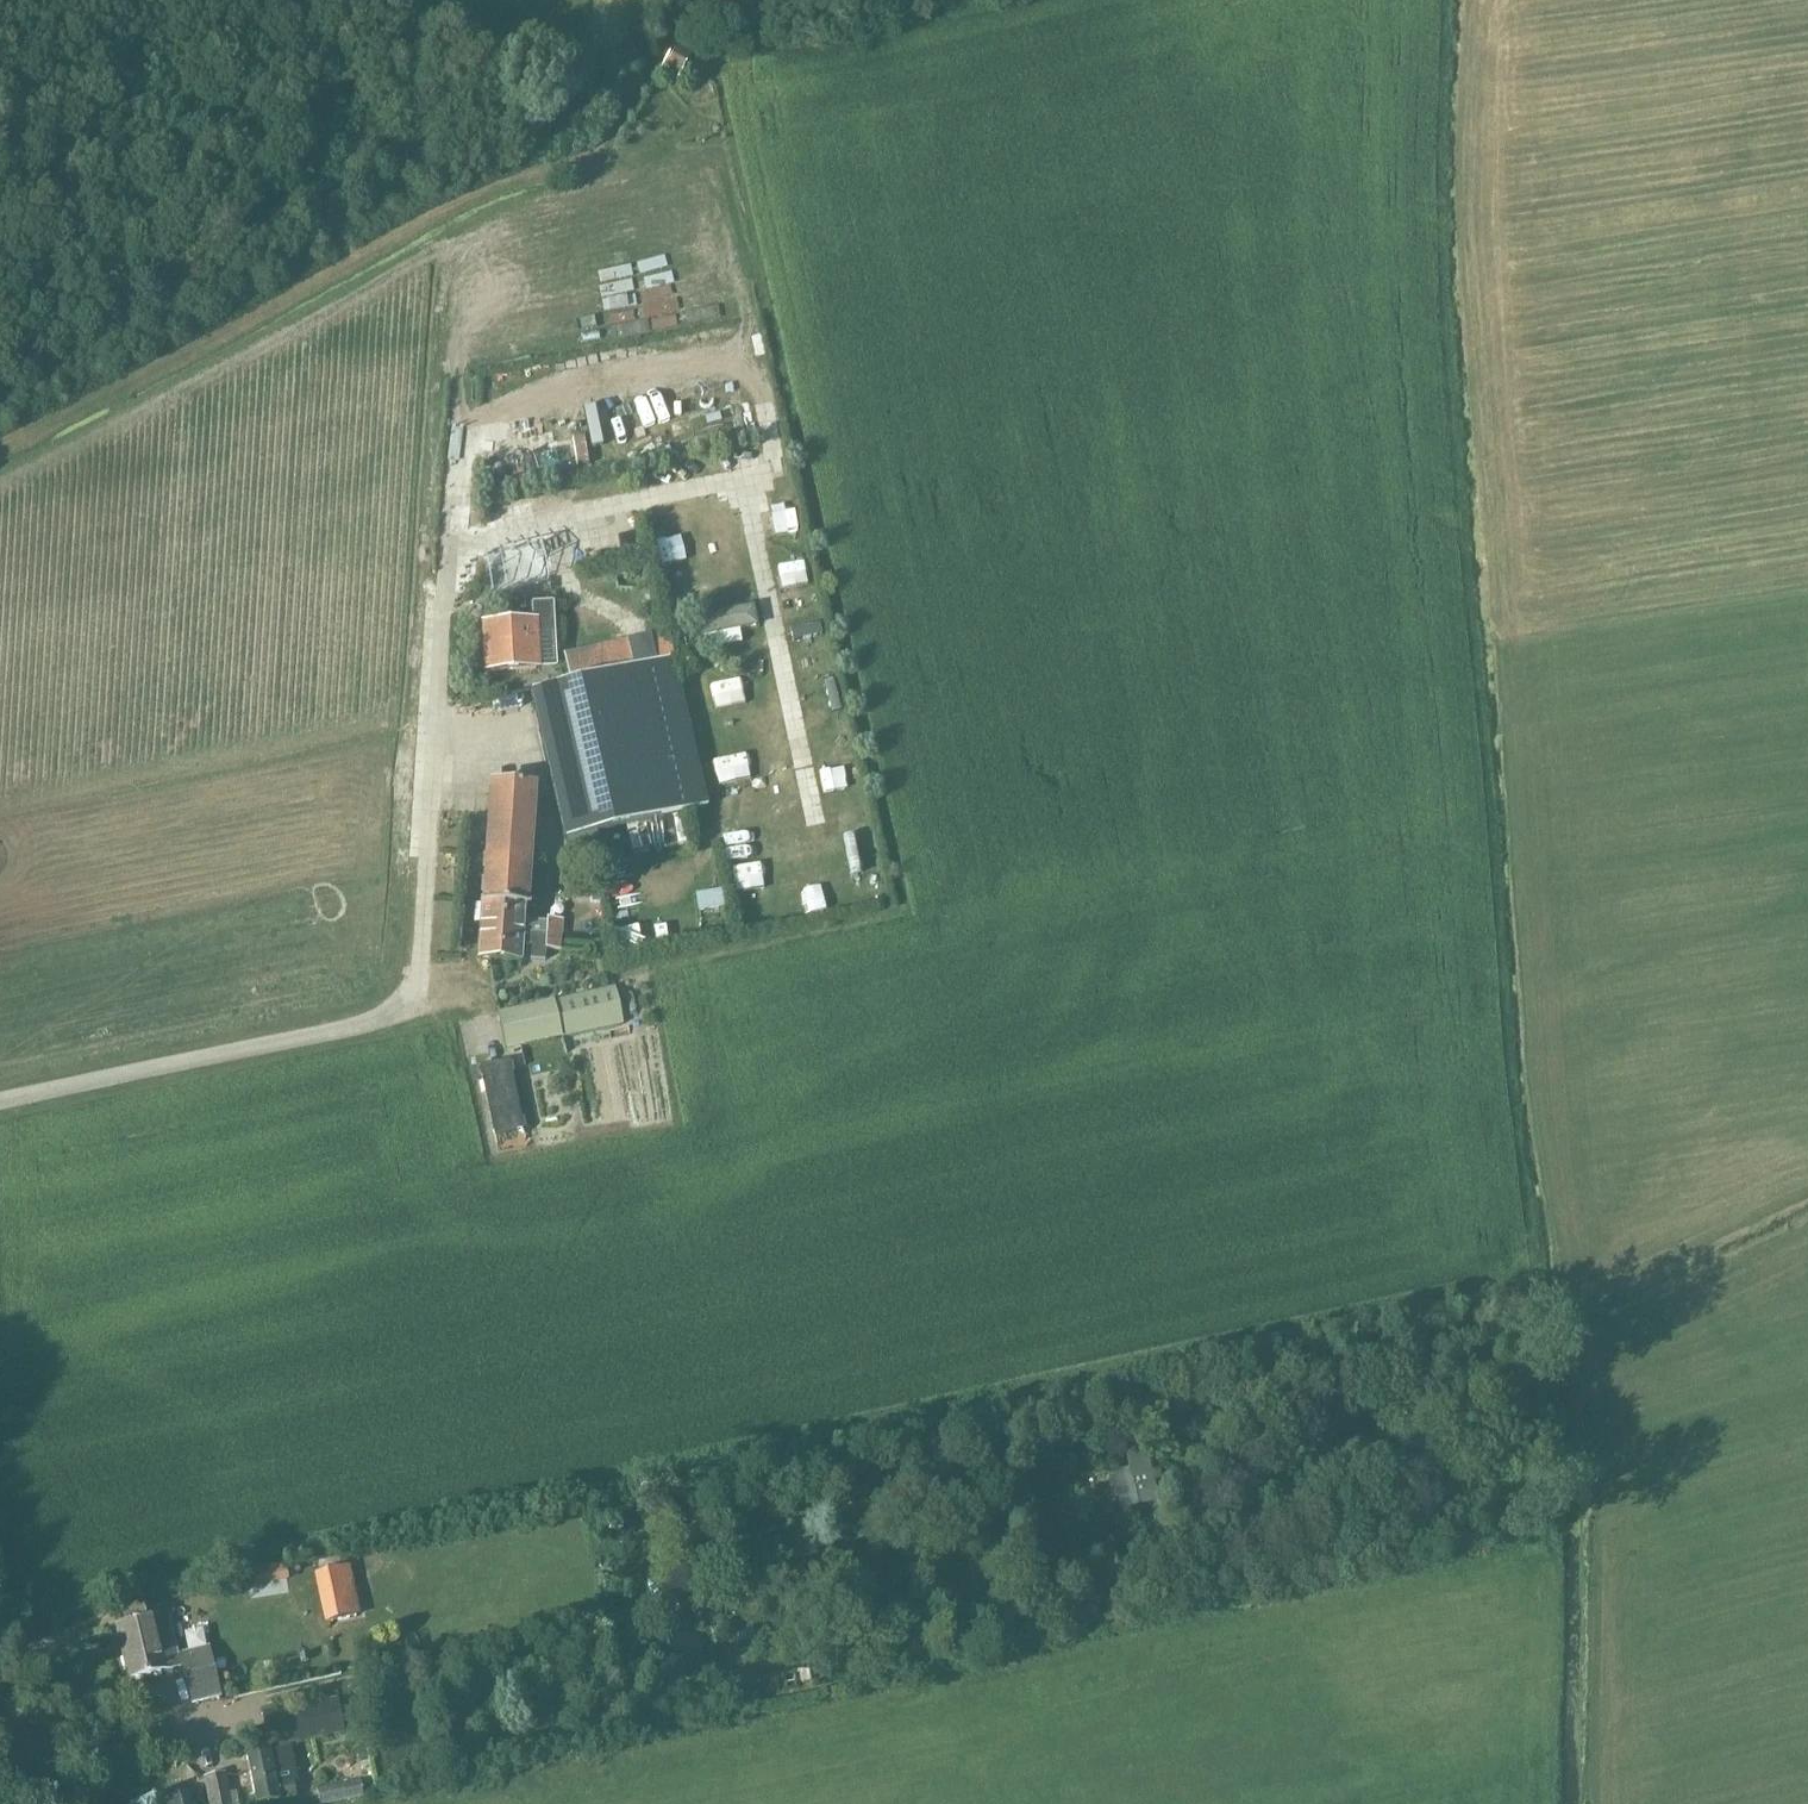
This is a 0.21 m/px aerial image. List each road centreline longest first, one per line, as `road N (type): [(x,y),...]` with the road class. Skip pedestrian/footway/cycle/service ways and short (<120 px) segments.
road 1 (track): [(457,549),(421,986),(406,1013),(0,1105)]
road 2 (track): [(533,442),(464,455),(457,549),(740,480),(816,821)]
road 3 (unclassified): [(73,1803),(0,1640)]

